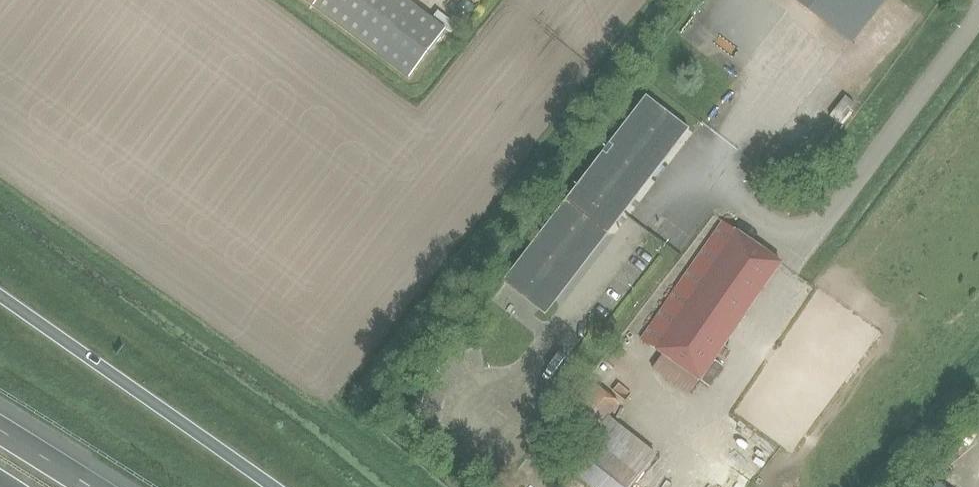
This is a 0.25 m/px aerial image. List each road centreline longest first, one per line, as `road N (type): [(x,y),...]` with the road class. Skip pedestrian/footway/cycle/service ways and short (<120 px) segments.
road 1 (motorway): [(272,486),(0,295)]

